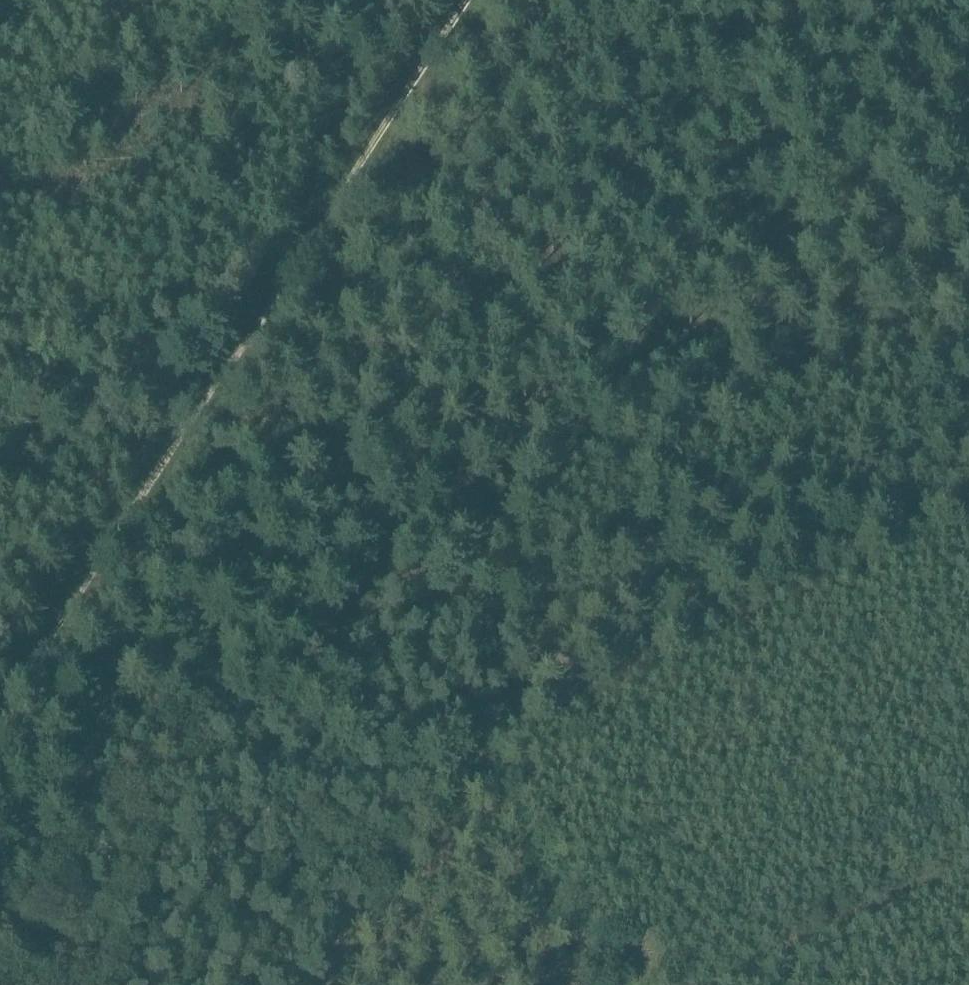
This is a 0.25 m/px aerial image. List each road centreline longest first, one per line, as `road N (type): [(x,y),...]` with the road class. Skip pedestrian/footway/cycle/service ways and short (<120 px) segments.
road 1 (track): [(0,715),(465,0)]
road 2 (track): [(708,984),(968,865)]

